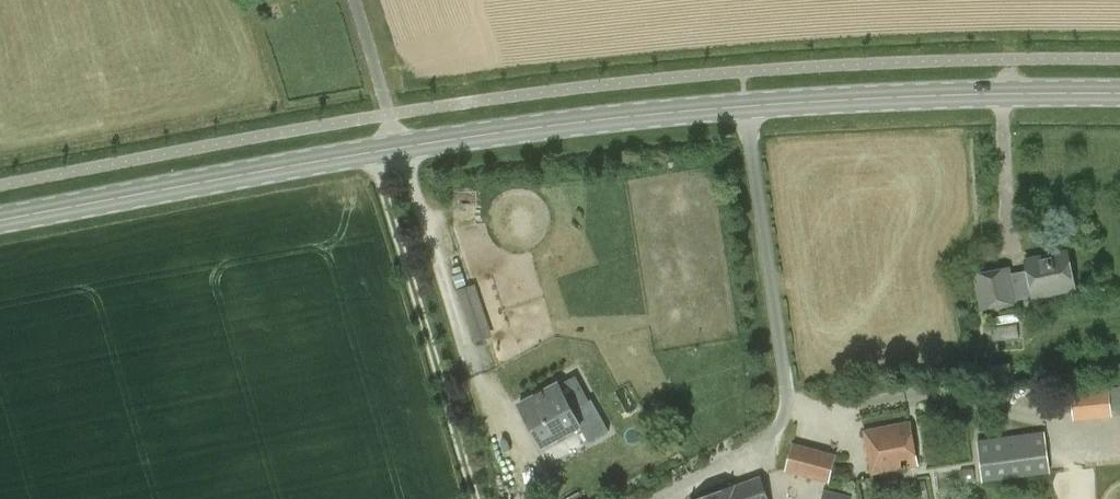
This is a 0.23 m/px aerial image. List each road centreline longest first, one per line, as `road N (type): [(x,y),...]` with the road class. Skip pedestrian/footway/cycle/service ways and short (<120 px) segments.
road 1 (secondary): [(0,223),(554,124),(871,98),(1119,94)]
road 2 (track): [(477,498),(370,154)]

